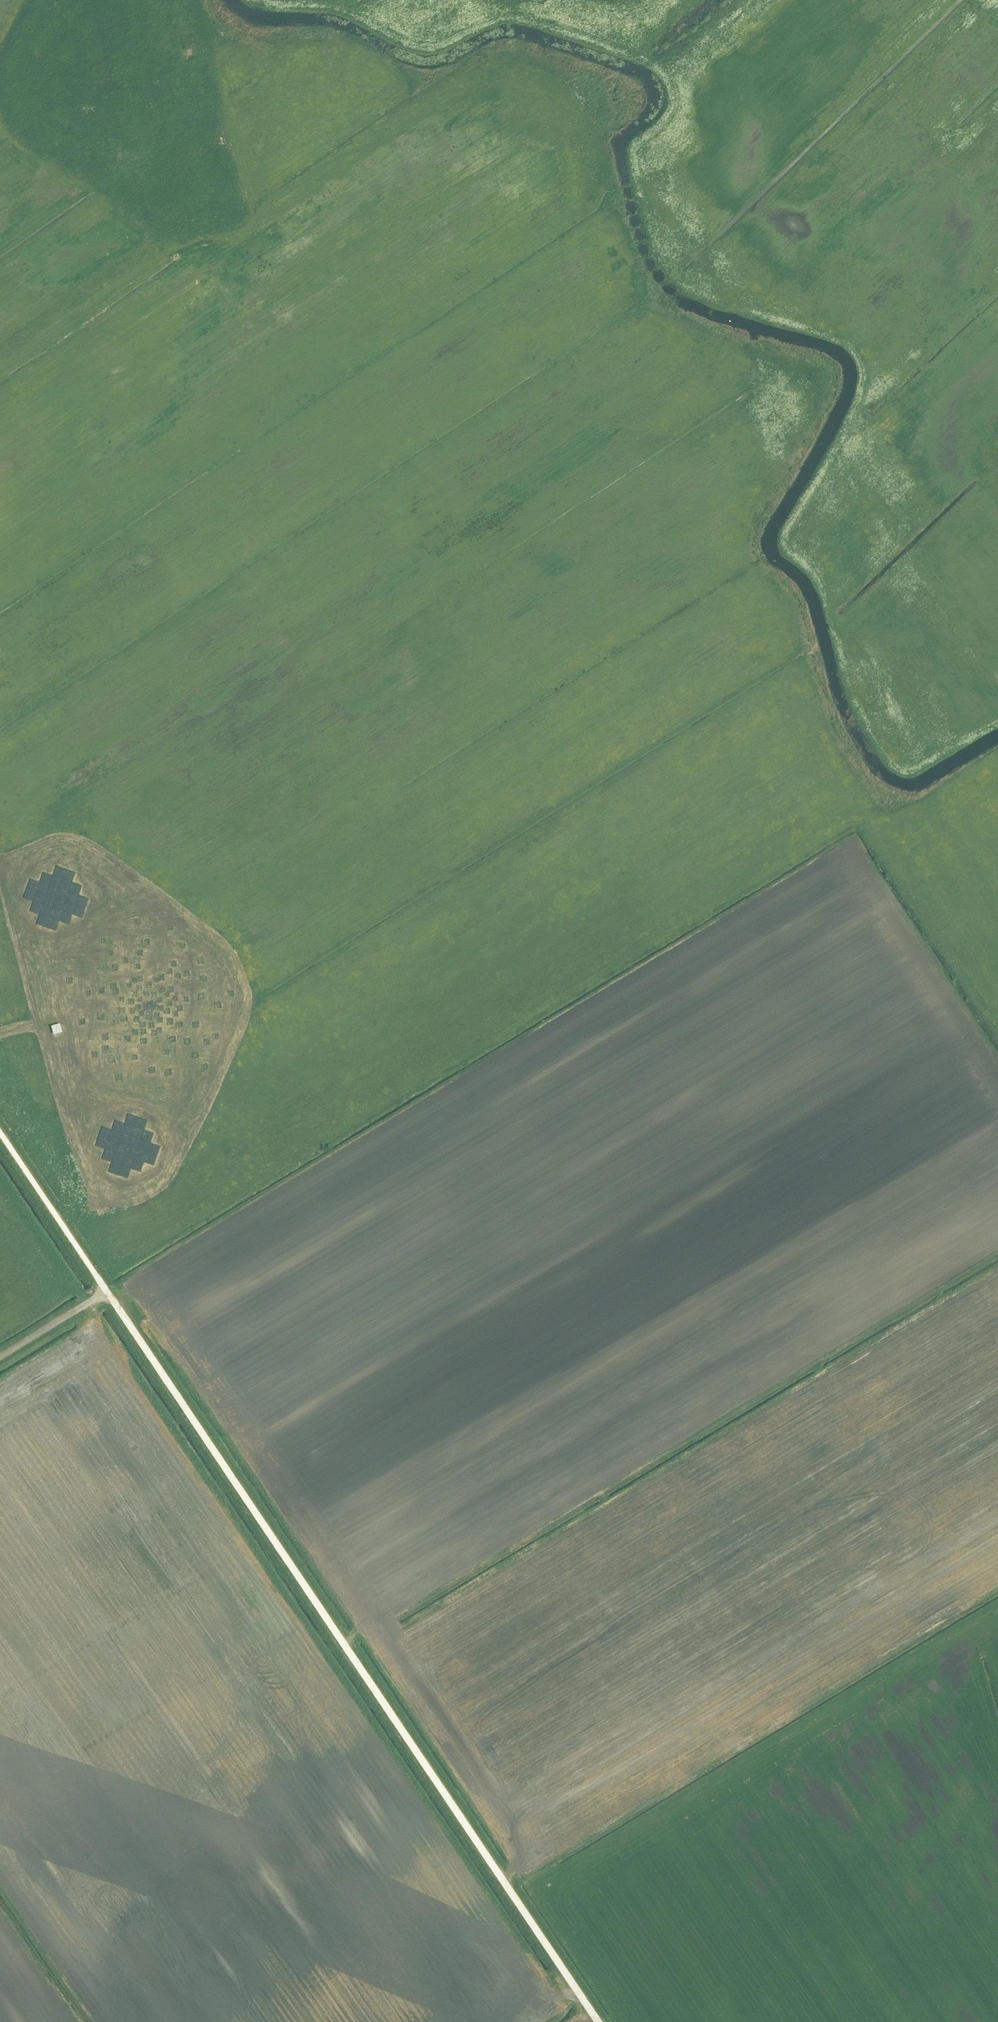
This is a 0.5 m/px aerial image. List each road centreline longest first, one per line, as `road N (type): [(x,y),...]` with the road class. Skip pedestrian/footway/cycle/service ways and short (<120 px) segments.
road 1 (unclassified): [(599,2021),(108,1292)]
road 2 (unclassified): [(0,1358),(108,1292)]

